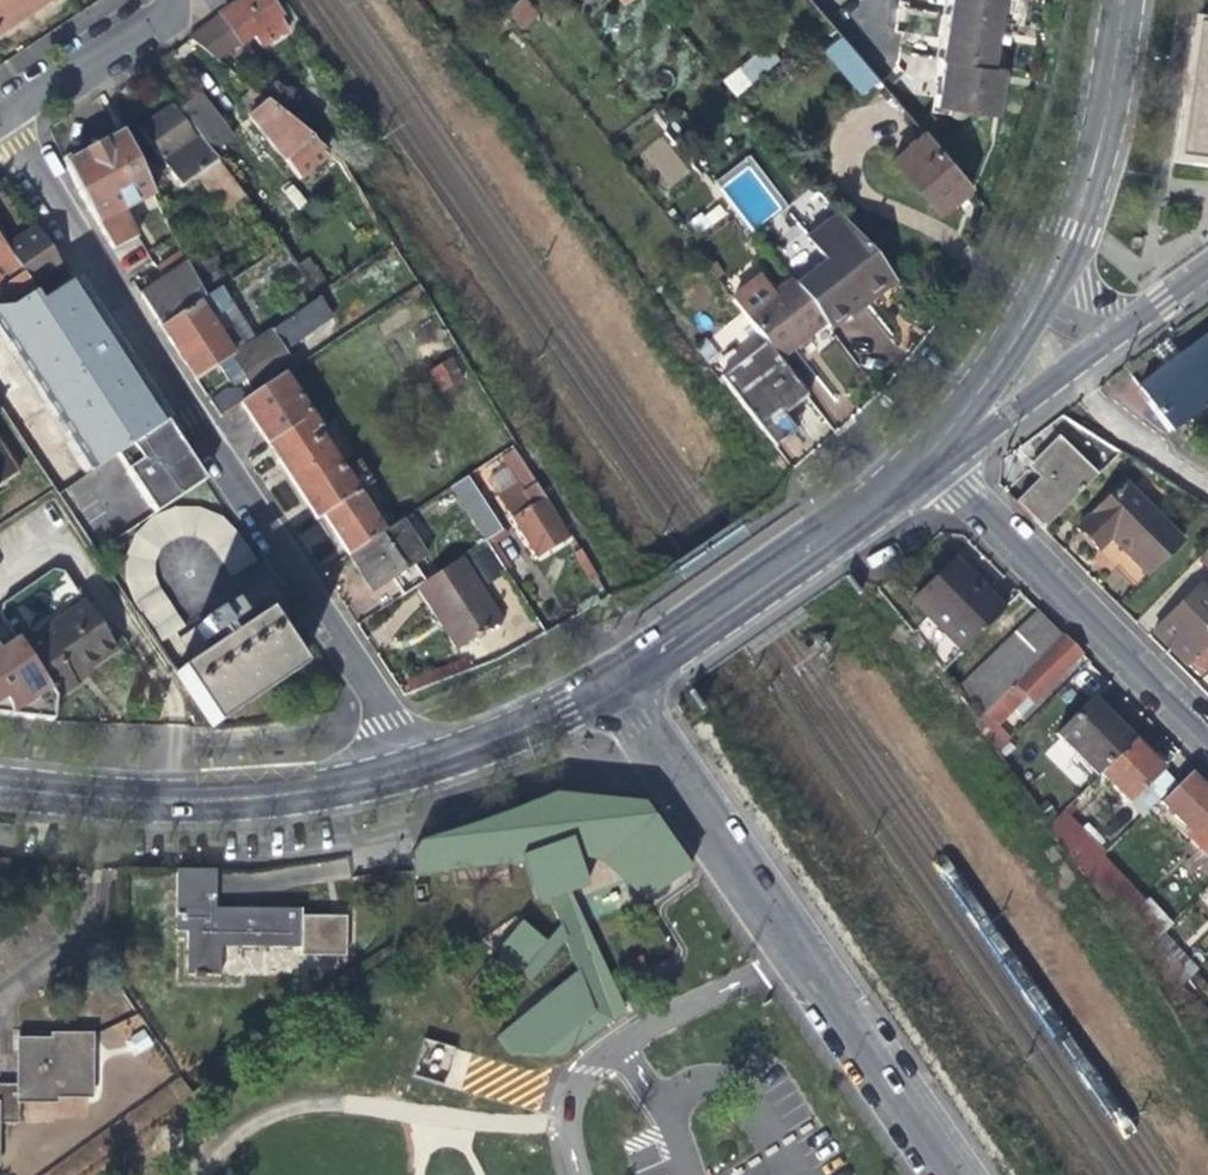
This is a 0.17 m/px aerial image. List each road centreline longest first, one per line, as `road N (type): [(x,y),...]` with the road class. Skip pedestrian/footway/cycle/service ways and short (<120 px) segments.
road 1 (residential): [(416,769),(2,120)]
road 2 (residential): [(952,1174),(613,685)]
road 3 (tertiary): [(416,769),(320,790),(186,802),(0,792)]
road 4 (residential): [(1207,746),(944,477)]
road 5 (residential): [(1125,0),(1111,100),(1073,228),(1035,302)]
road 6 (residential): [(889,496),(674,647)]
road 7 (residential): [(1035,302),(992,377),(889,496)]
road 8 (residential): [(944,477),(1120,345)]
road 9 (tertiary): [(613,685),(416,769)]
road 10 (residential): [(2,120),(167,13),(173,0)]

